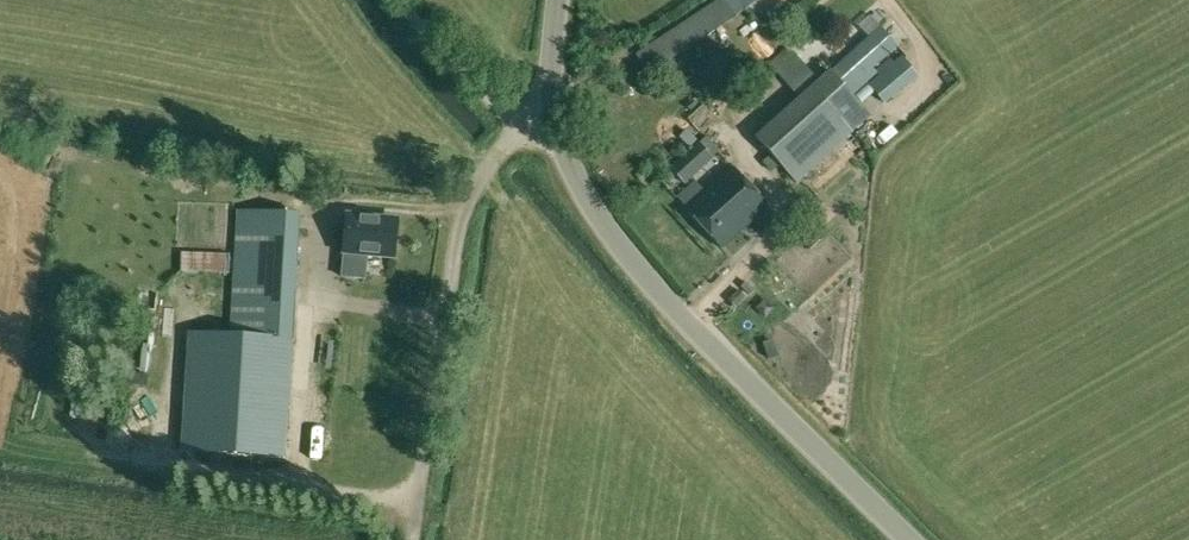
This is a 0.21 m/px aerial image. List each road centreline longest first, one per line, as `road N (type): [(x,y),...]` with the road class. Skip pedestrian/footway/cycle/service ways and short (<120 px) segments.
road 1 (unclassified): [(909,539),(674,309),(605,228),(554,119)]
road 2 (track): [(457,245),(413,539)]
road 3 (unclassified): [(554,119),(532,128),(485,177),(457,245)]
road 4 (unclassified): [(554,119),(550,64),(560,0)]

